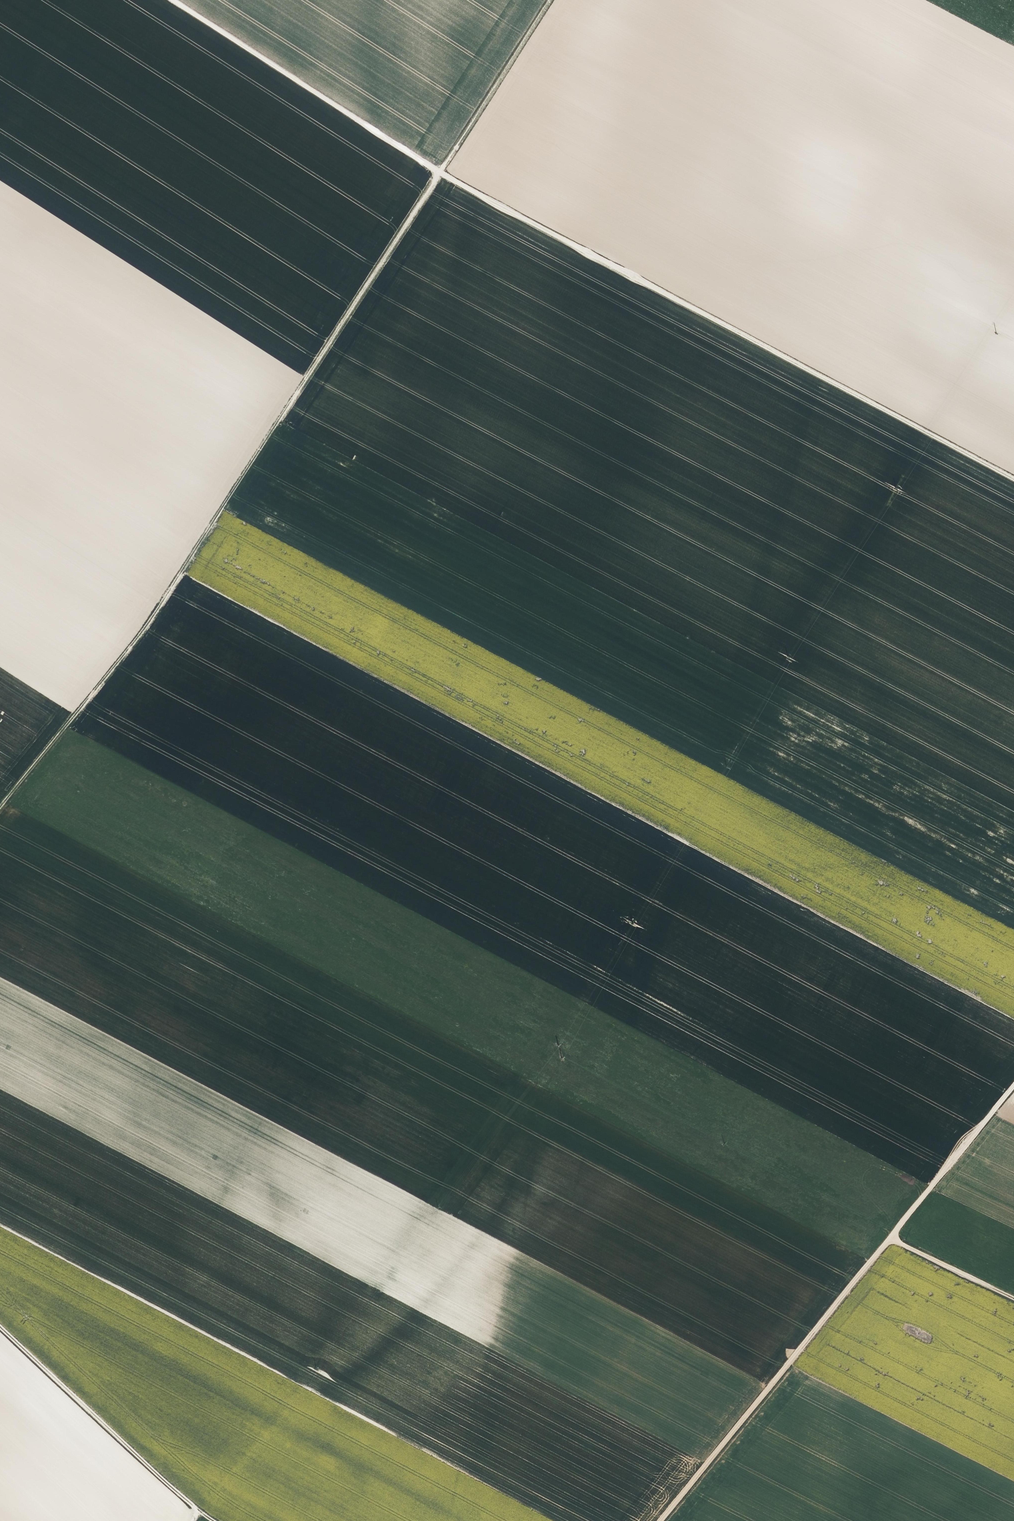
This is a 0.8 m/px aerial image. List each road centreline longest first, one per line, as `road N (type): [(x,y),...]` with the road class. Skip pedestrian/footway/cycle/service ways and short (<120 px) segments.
road 1 (track): [(0,812),(173,583),(552,0)]
road 2 (track): [(1013,477),(440,174),(172,0)]
road 3 (track): [(1013,1086),(662,1520)]
road 4 (track): [(203,1515),(0,1323)]
road 5 (track): [(891,1239),(1013,1299)]

